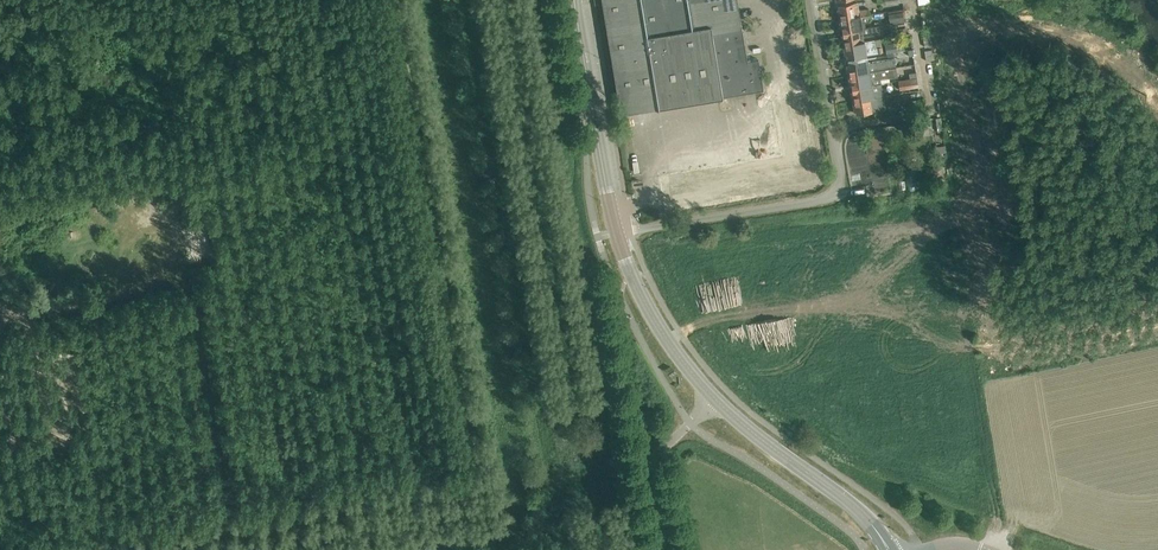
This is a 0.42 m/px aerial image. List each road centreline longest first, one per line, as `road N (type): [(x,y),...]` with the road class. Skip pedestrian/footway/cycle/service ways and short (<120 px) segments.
road 1 (unclassified): [(616,234),(831,197),(840,179),(831,129)]
road 2 (secondary): [(890,549),(858,510),(714,398)]
road 3 (secondary): [(616,234),(576,8)]
road 4 (secondary): [(714,398),(647,306),(616,234)]
road 5 (unclassified): [(666,549),(655,461),(714,398)]
road 6 (residential): [(831,129),(809,0)]

